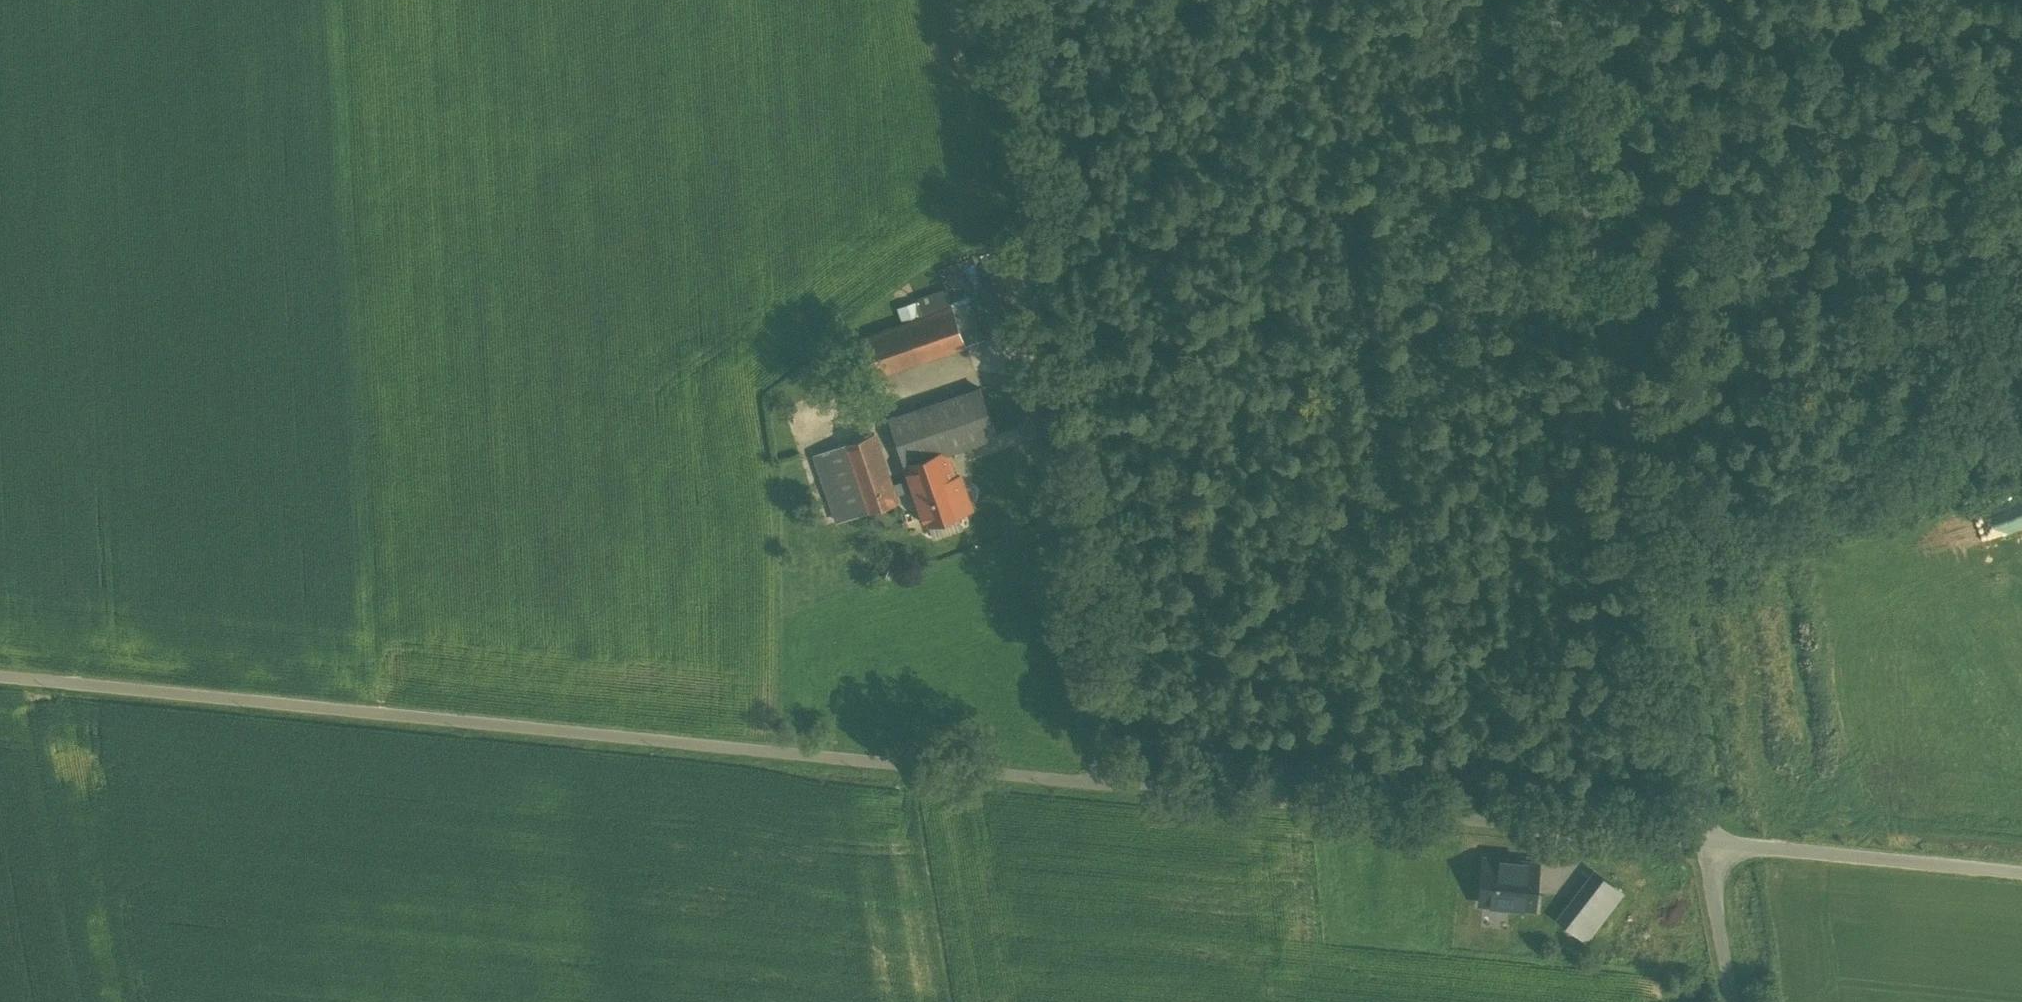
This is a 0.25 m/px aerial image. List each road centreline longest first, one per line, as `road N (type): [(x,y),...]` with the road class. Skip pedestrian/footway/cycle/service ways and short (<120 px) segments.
road 1 (unclassified): [(1709,838),(0,678)]
road 2 (unclassified): [(1521,0),(1526,76),(1709,838)]
road 3 (track): [(1577,159),(1874,0)]
road 4 (unclassified): [(2021,870),(1709,838)]
road 5 (unclassified): [(1709,838),(1740,1001)]

